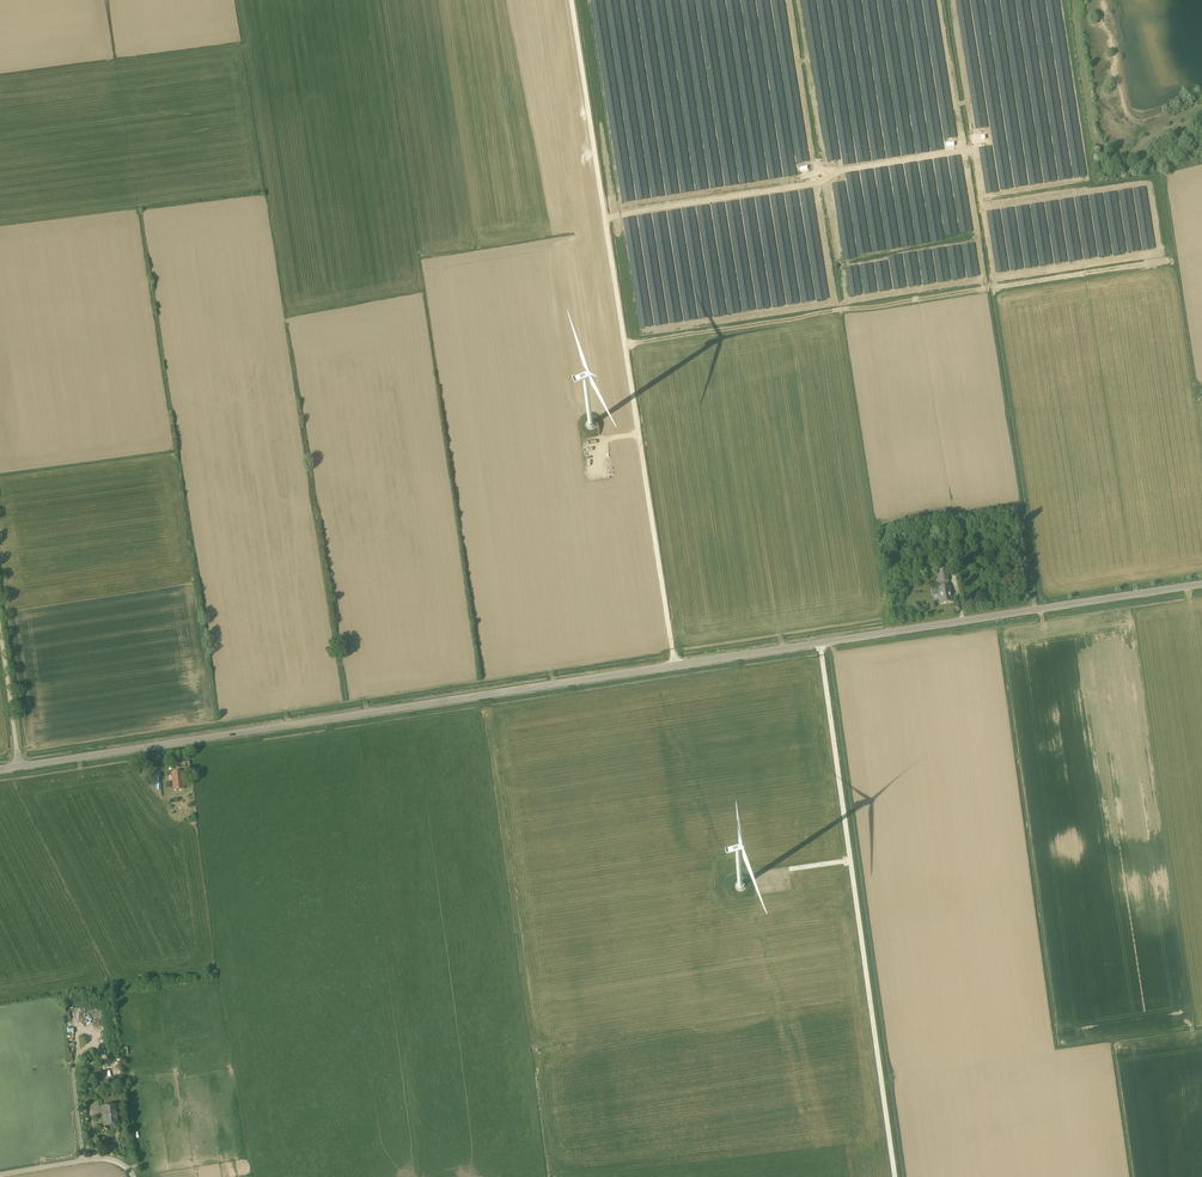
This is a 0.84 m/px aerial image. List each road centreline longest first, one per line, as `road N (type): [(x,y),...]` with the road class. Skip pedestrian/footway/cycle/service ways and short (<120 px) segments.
road 1 (tertiary): [(19,767),(1201,584)]
road 2 (unclassified): [(134,1176),(124,1164),(98,1158),(0,1175)]
road 3 (unclassified): [(19,767),(0,637)]

